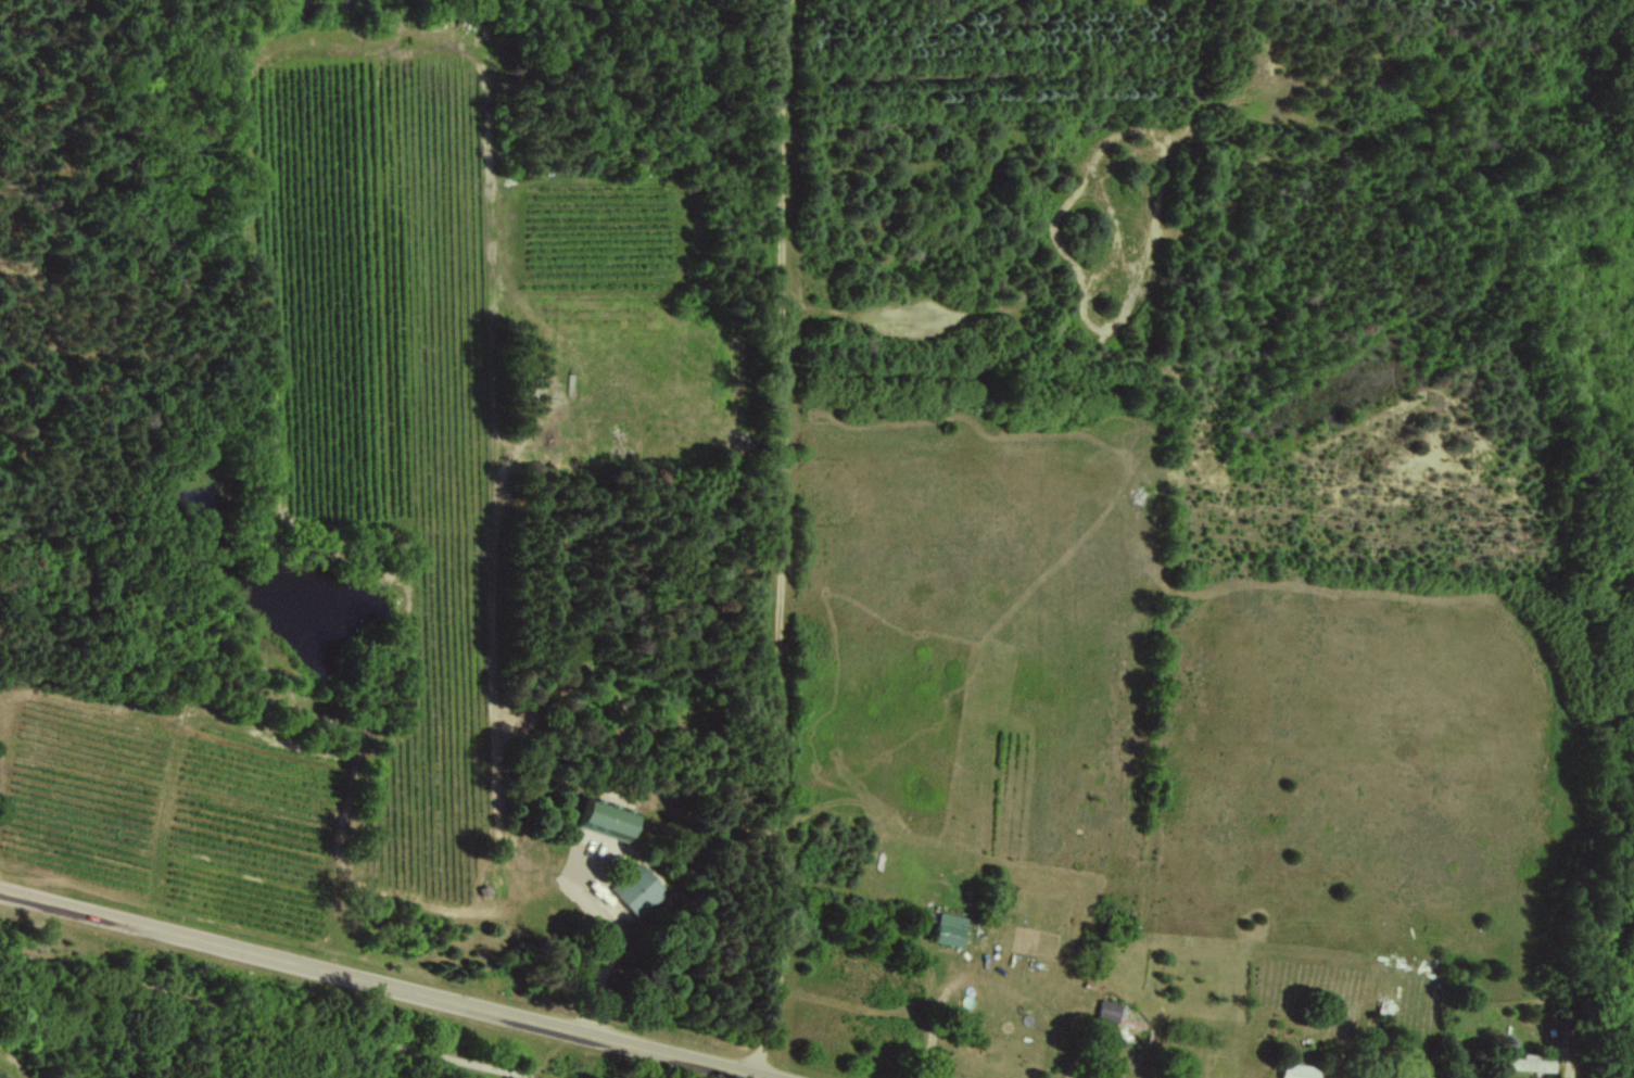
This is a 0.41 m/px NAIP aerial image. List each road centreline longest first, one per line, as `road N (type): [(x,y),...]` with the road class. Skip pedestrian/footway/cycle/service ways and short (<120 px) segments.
road 1 (tertiary): [(786,1077),(0,888)]

